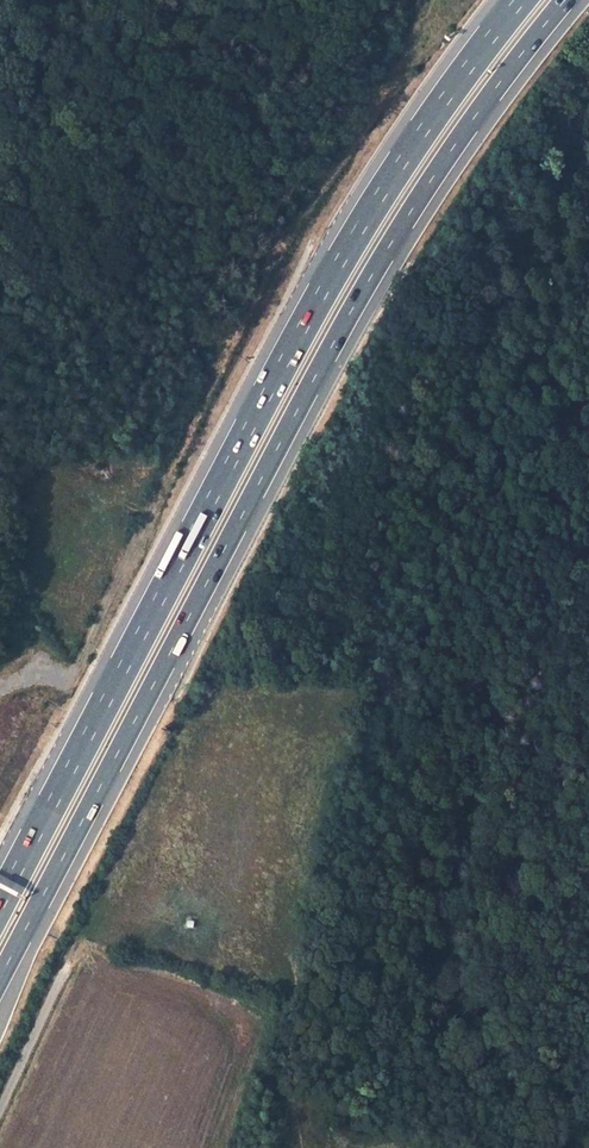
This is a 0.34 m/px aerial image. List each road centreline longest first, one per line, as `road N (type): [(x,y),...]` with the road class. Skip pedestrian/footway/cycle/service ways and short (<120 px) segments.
road 1 (motorway): [(0,986),(395,249),(576,0)]
road 2 (motorway): [(530,0),(359,228),(0,905)]
road 3 (track): [(458,291),(334,829),(302,1005),(255,1147)]

